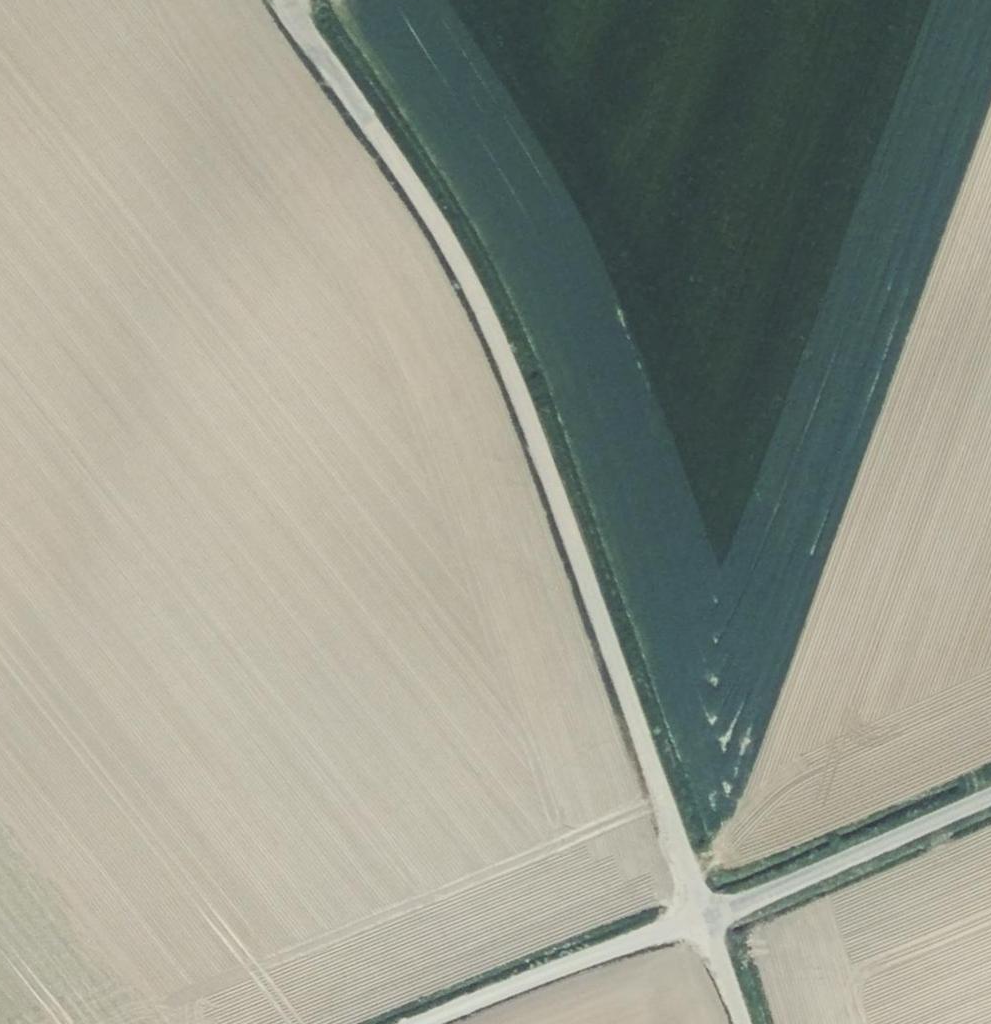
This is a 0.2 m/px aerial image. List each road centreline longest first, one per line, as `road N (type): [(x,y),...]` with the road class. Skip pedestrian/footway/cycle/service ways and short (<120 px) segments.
road 1 (unclassified): [(706,917),(526,411),(477,298),(435,220),(288,0)]
road 2 (unclassified): [(706,917),(990,796)]
road 3 (unclassified): [(420,1023),(706,917)]

